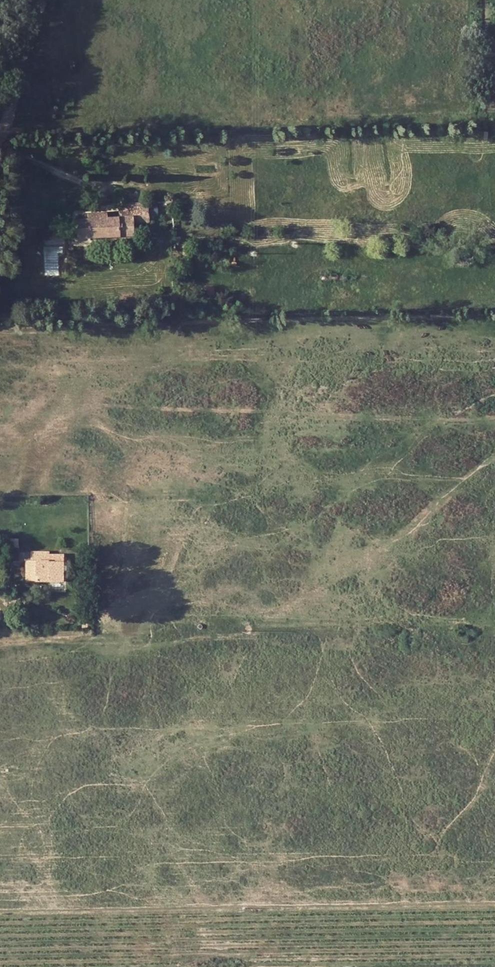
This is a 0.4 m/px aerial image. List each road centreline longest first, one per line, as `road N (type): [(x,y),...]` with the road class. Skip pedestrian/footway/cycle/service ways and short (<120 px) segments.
road 1 (residential): [(35,0),(0,133)]

